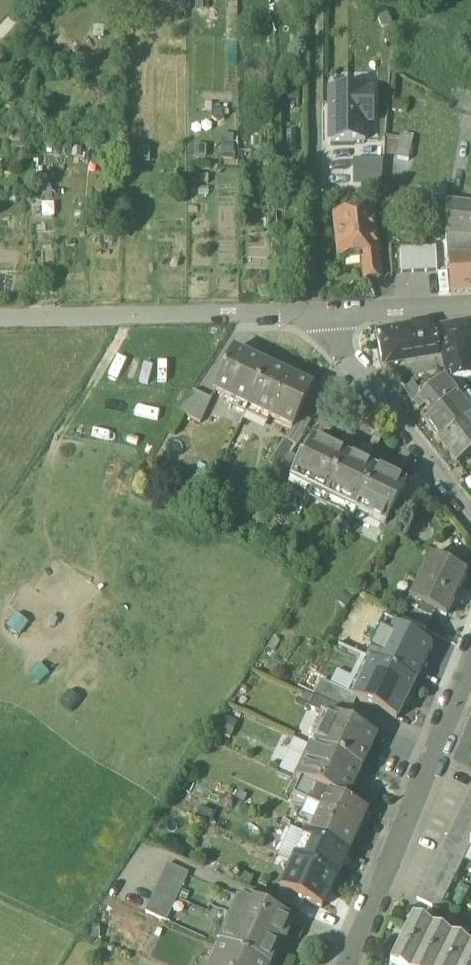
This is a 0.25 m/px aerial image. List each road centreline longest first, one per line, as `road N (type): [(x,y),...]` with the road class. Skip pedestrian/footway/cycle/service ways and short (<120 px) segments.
road 1 (residential): [(0,321),(326,316)]
road 2 (residential): [(470,665),(351,964)]
road 3 (residential): [(470,517),(326,316)]
road 4 (residential): [(326,316),(470,304)]

